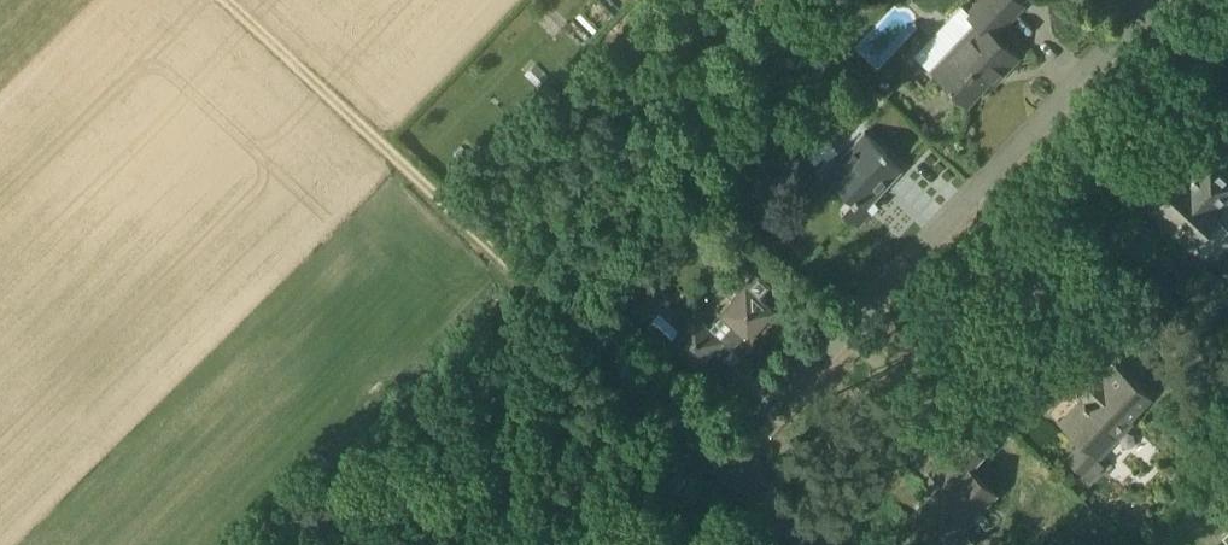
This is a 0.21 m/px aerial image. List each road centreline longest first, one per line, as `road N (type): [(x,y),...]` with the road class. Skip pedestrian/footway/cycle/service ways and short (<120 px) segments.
road 1 (unclassified): [(722,470),(1137,0)]
road 2 (track): [(606,370),(228,0)]
road 3 (unclassified): [(722,470),(606,370)]

